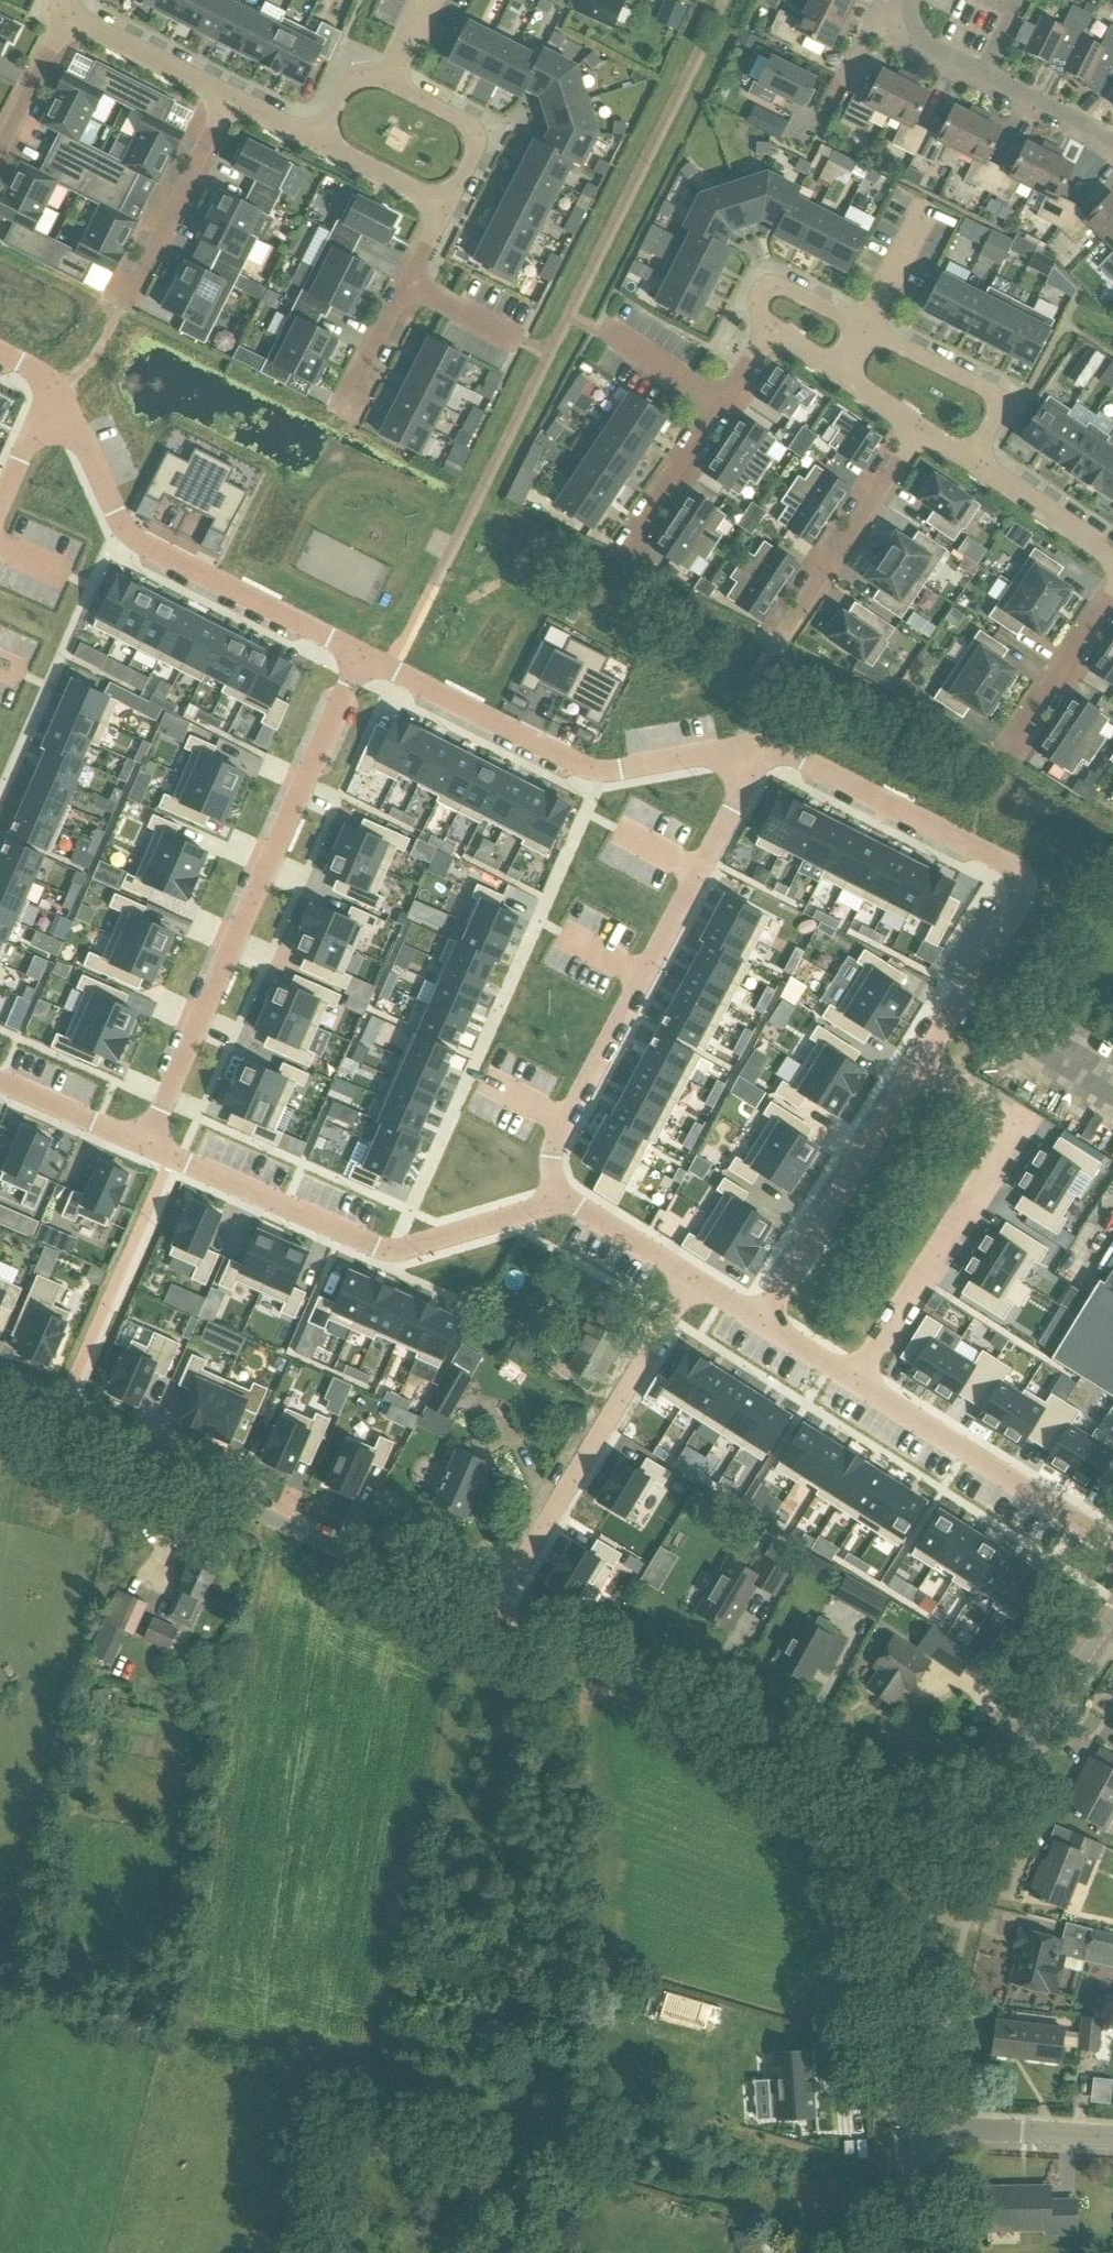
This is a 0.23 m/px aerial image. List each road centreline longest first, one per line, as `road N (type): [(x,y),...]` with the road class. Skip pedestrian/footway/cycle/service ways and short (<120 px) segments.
road 1 (residential): [(761,1316),(1017,895),(1018,877),(1009,860),(782,749),(749,746)]
road 2 (unclassified): [(493,1614),(0,1398)]
road 3 (residential): [(149,1145),(362,655)]
road 4 (unclassified): [(970,1828),(493,1614)]
road 5 (residential): [(555,1198),(552,1159),(740,792),(749,746)]
road 6 (residential): [(149,1145),(391,1249),(555,1198)]
road 7 (residential): [(362,655),(121,525),(54,386)]
road 8 (residential): [(749,746),(587,772),(362,655)]
road 9 (residential): [(692,1276),(493,1614)]
road 10 (residential): [(861,1380),(1030,1114)]
road 11 (residential): [(907,2124),(908,1990),(937,1891),(970,1828)]
road 12 (residential): [(861,1380),(1112,1539)]
road 13 (residential): [(320,144),(349,84),(365,75),(464,120),(476,147),(444,210)]
road 14 (residential): [(769,329),(623,550)]
road 15 (unclassified): [(1112,141),(930,47),(910,13),(912,0)]
road 16 (residential): [(970,1828),(1112,1618)]
road 17 (residential): [(921,426),(781,637)]
road 18 (residential): [(231,98),(124,305)]
road 19 (residential): [(444,210),(343,415)]
road 20 (residential): [(862,324),(990,390),(995,415),(969,460)]
road 21 (residential): [(907,2124),(1112,2137)]
road 22 (residential): [(1112,585),(1008,750)]
road 23 (residential): [(68,20),(231,98)]
road 24 (residential): [(969,460),(1112,560)]
road 25 (residential): [(0,1080),(149,1145)]
road 26 (residential): [(555,1198),(692,1276)]
road 27 (residential): [(68,20),(0,156)]
road 28 (residential): [(769,329),(758,301),(776,285),(862,324)]
road 29 (residential): [(320,144),(444,210)]
road 30 (residential): [(862,324),(926,203)]
road 31 (residential): [(0,507),(54,386)]
road 32 (residential): [(919,2252),(907,2124)]

